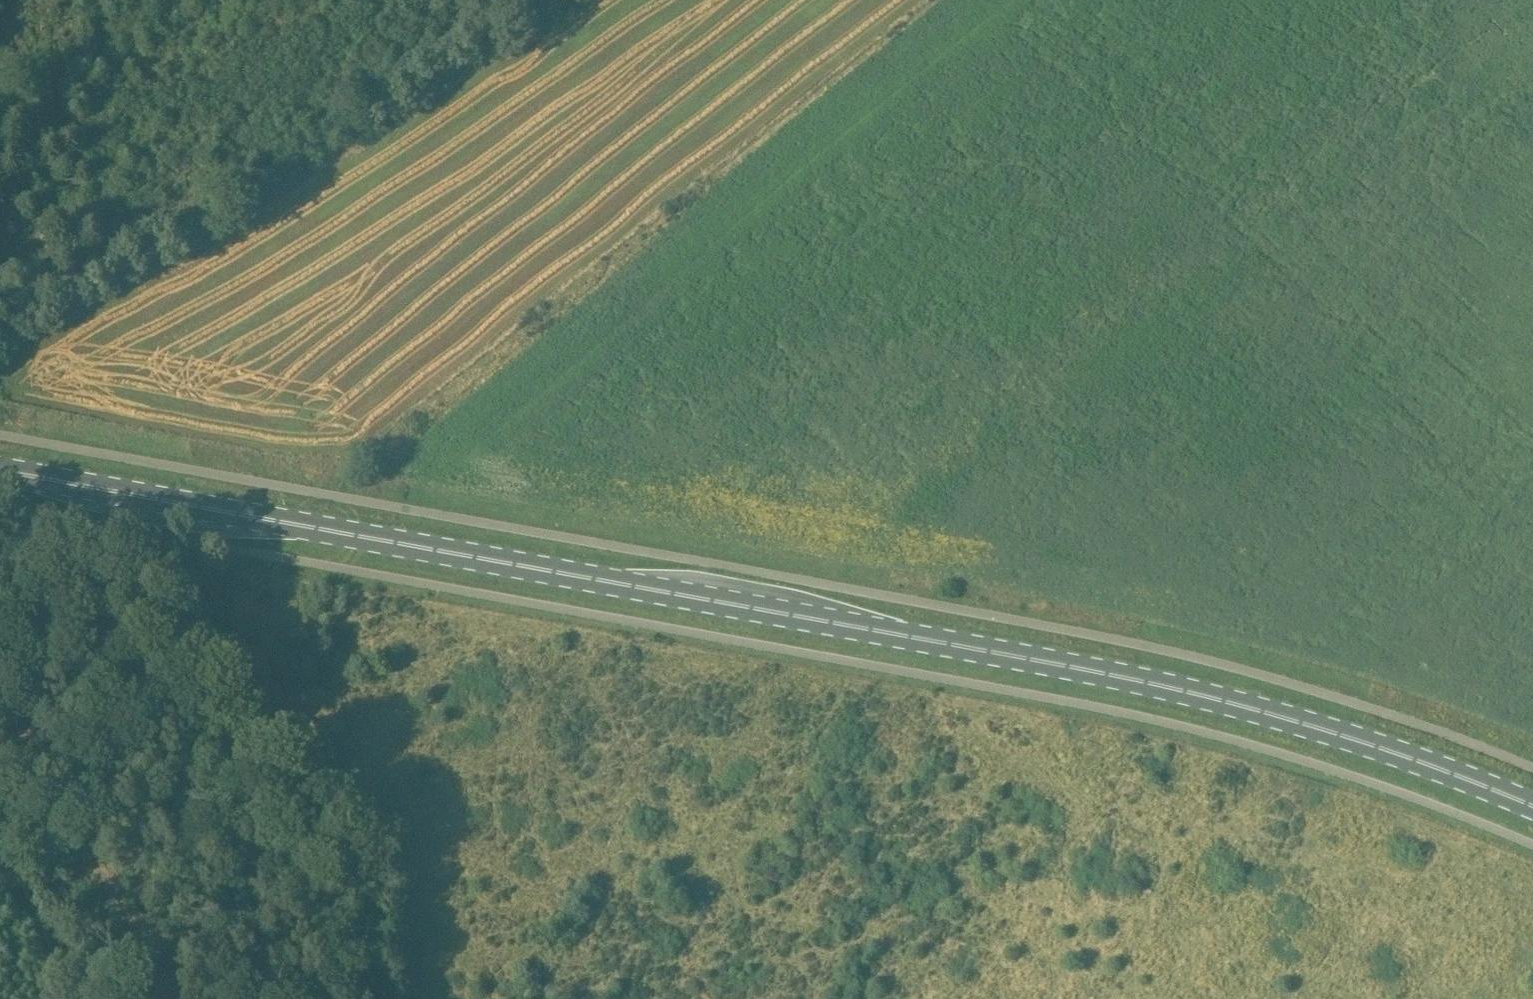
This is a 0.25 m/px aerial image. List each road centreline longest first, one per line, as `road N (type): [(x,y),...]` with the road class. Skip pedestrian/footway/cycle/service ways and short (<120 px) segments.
road 1 (primary): [(1532,806),(1322,730),(1138,682),(0,470)]
road 2 (track): [(0,824),(78,998)]

